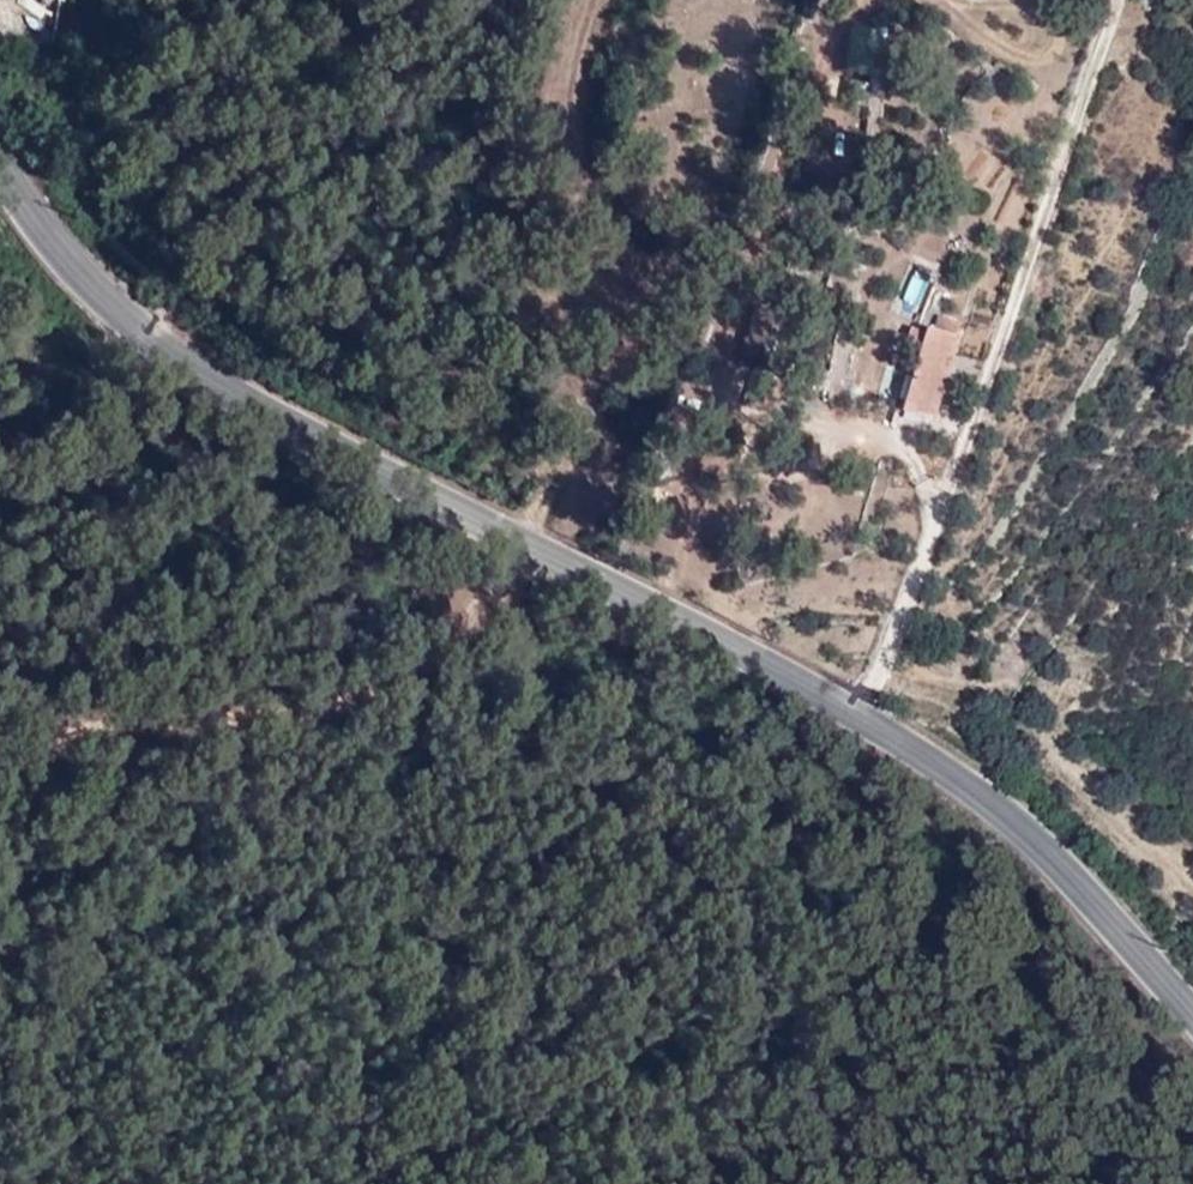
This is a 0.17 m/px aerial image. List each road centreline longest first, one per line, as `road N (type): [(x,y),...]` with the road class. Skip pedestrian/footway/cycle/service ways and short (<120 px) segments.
road 1 (tertiary): [(0,166),(93,291),(192,371),(637,595),(955,773),(1029,832),(1192,1012)]
road 2 (track): [(535,550),(468,629),(366,694),(0,753)]

